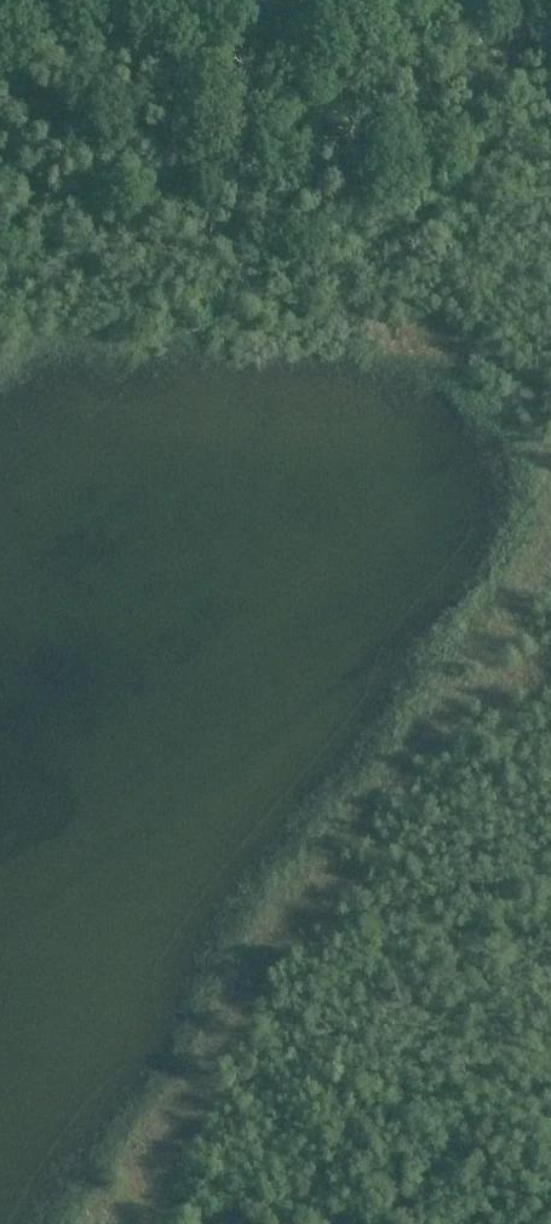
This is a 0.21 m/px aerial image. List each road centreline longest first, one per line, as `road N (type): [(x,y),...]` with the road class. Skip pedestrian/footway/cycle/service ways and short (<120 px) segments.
road 1 (track): [(550,38),(282,0)]

